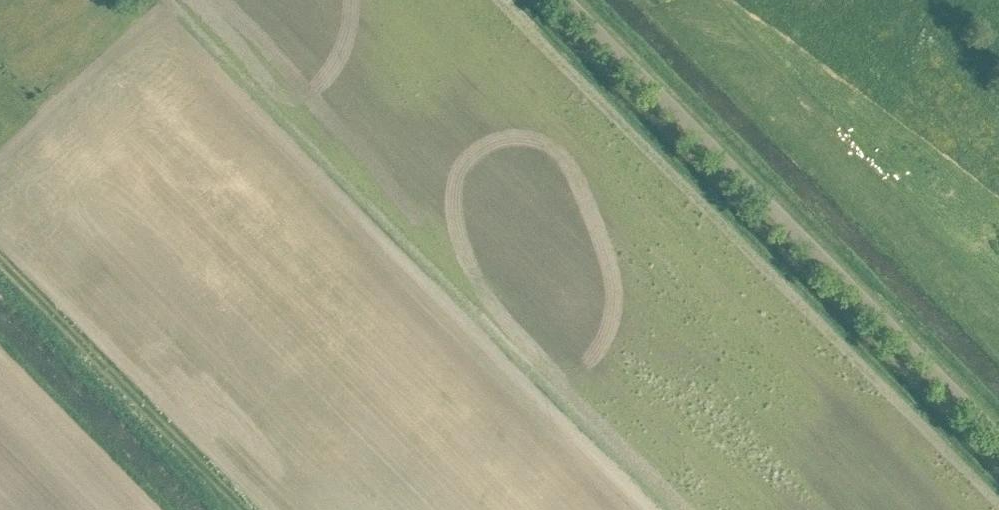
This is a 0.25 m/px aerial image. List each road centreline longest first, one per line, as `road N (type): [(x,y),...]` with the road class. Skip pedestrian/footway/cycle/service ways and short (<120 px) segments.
road 1 (unclassified): [(998,439),(564,0)]

